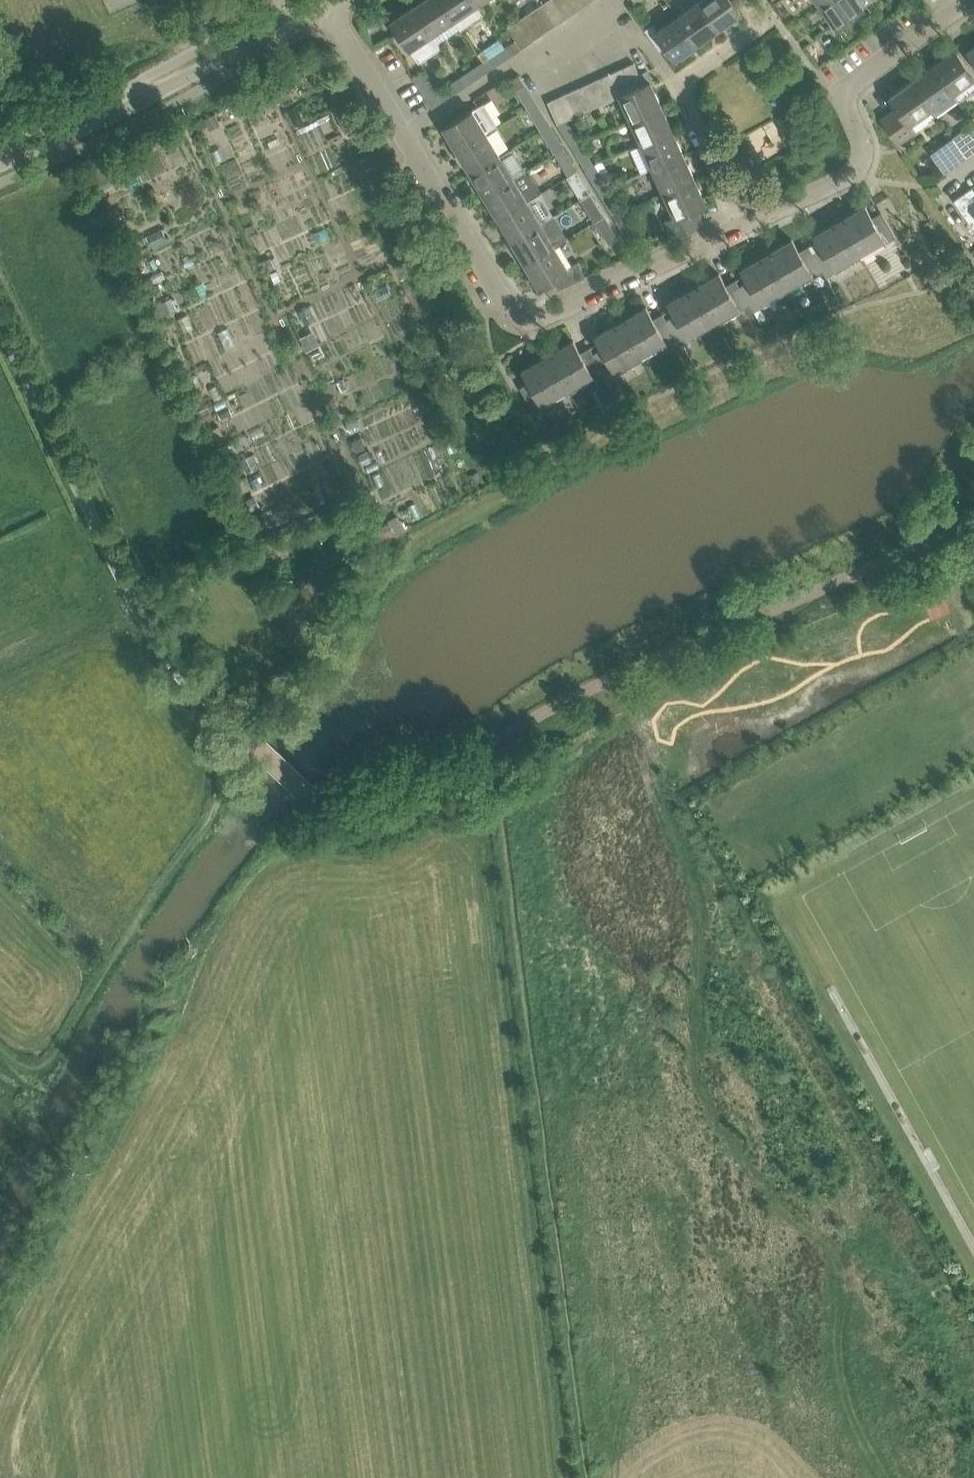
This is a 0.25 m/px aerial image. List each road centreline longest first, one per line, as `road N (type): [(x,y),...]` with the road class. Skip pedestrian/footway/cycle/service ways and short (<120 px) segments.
road 1 (residential): [(741,225),(544,317),(516,315),(326,7)]
road 2 (residential): [(967,0),(851,86),(857,167),(741,225)]
road 3 (unclassified): [(0,161),(291,24)]
road 4 (residential): [(741,225),(677,82),(762,21)]

